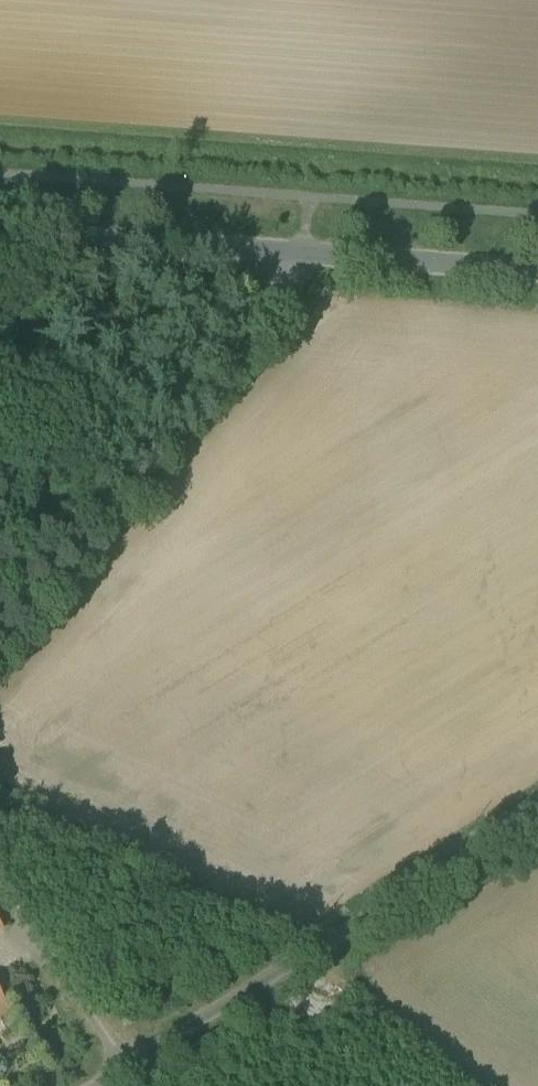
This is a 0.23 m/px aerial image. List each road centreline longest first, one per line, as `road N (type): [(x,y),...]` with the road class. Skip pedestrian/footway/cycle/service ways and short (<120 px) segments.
road 1 (unclassified): [(537,274),(0,231)]
road 2 (unclassified): [(93,1085),(537,814)]

